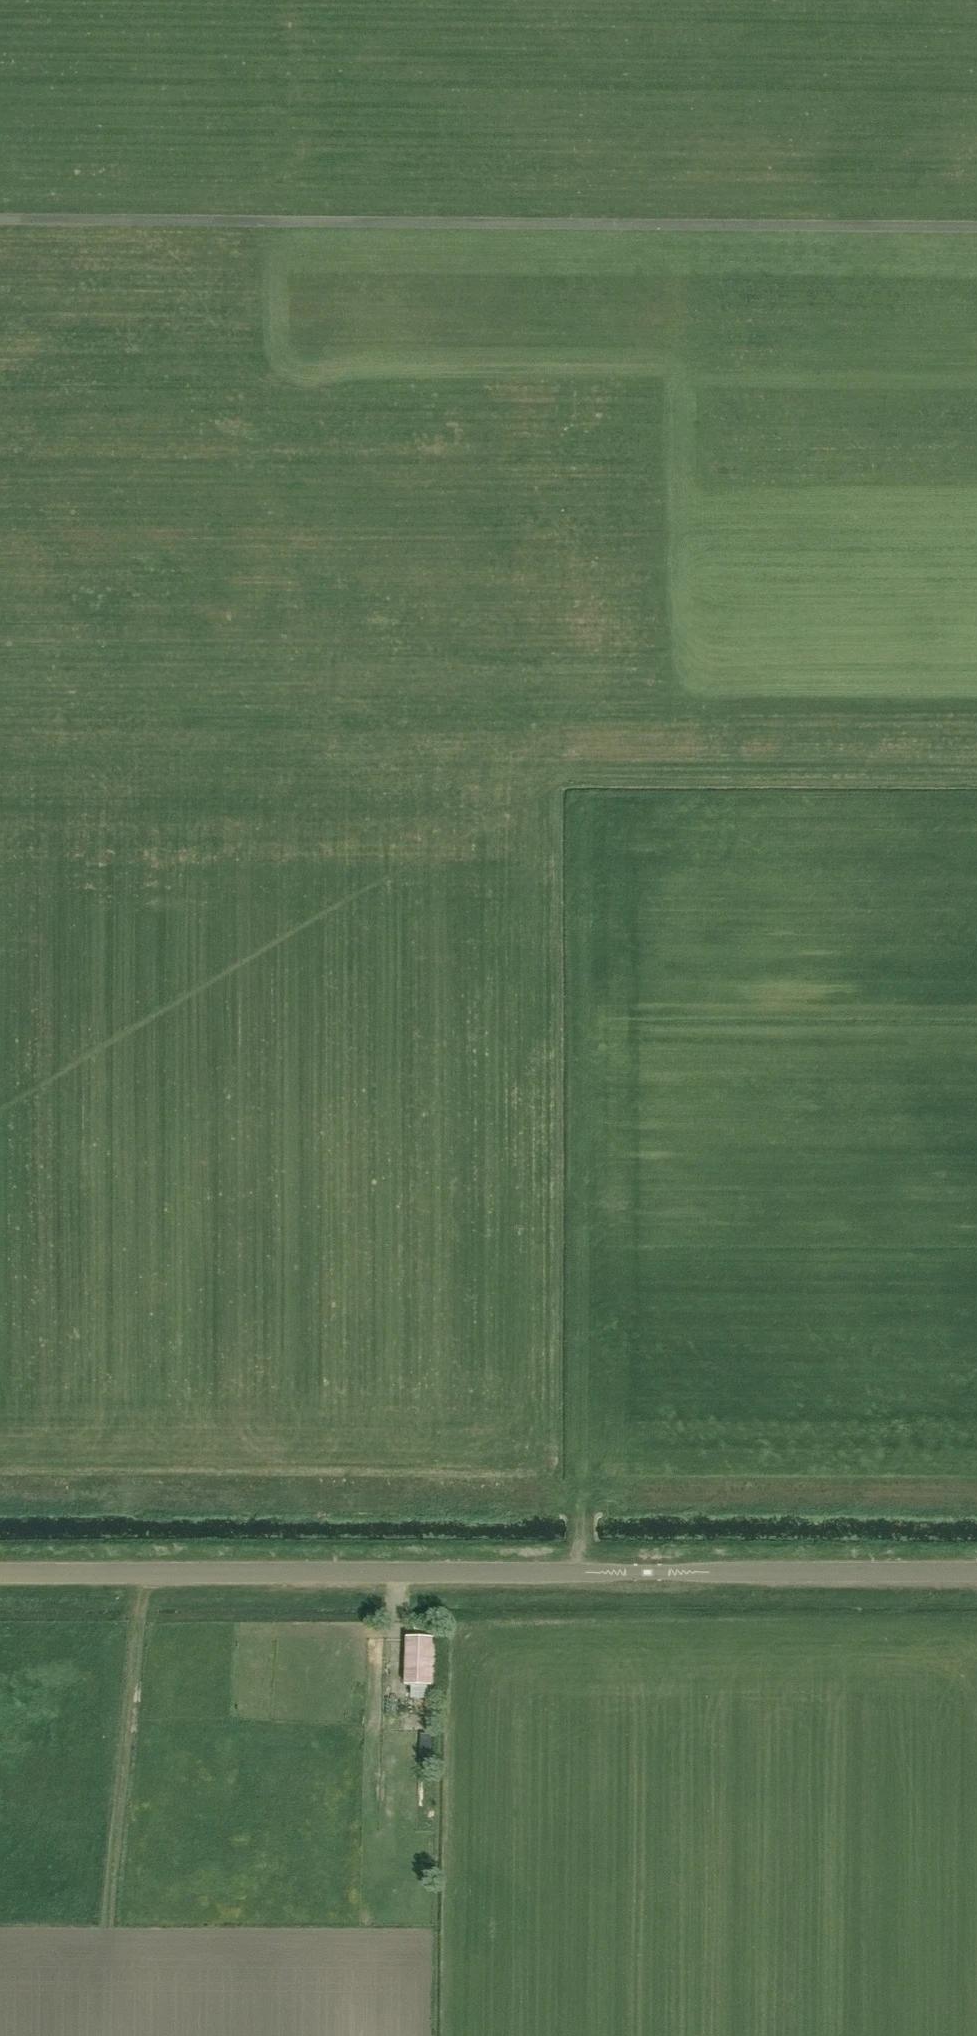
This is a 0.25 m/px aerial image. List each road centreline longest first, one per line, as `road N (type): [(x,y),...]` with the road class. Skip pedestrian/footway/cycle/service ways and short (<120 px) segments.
road 1 (unclassified): [(976,1576),(0,1579)]

